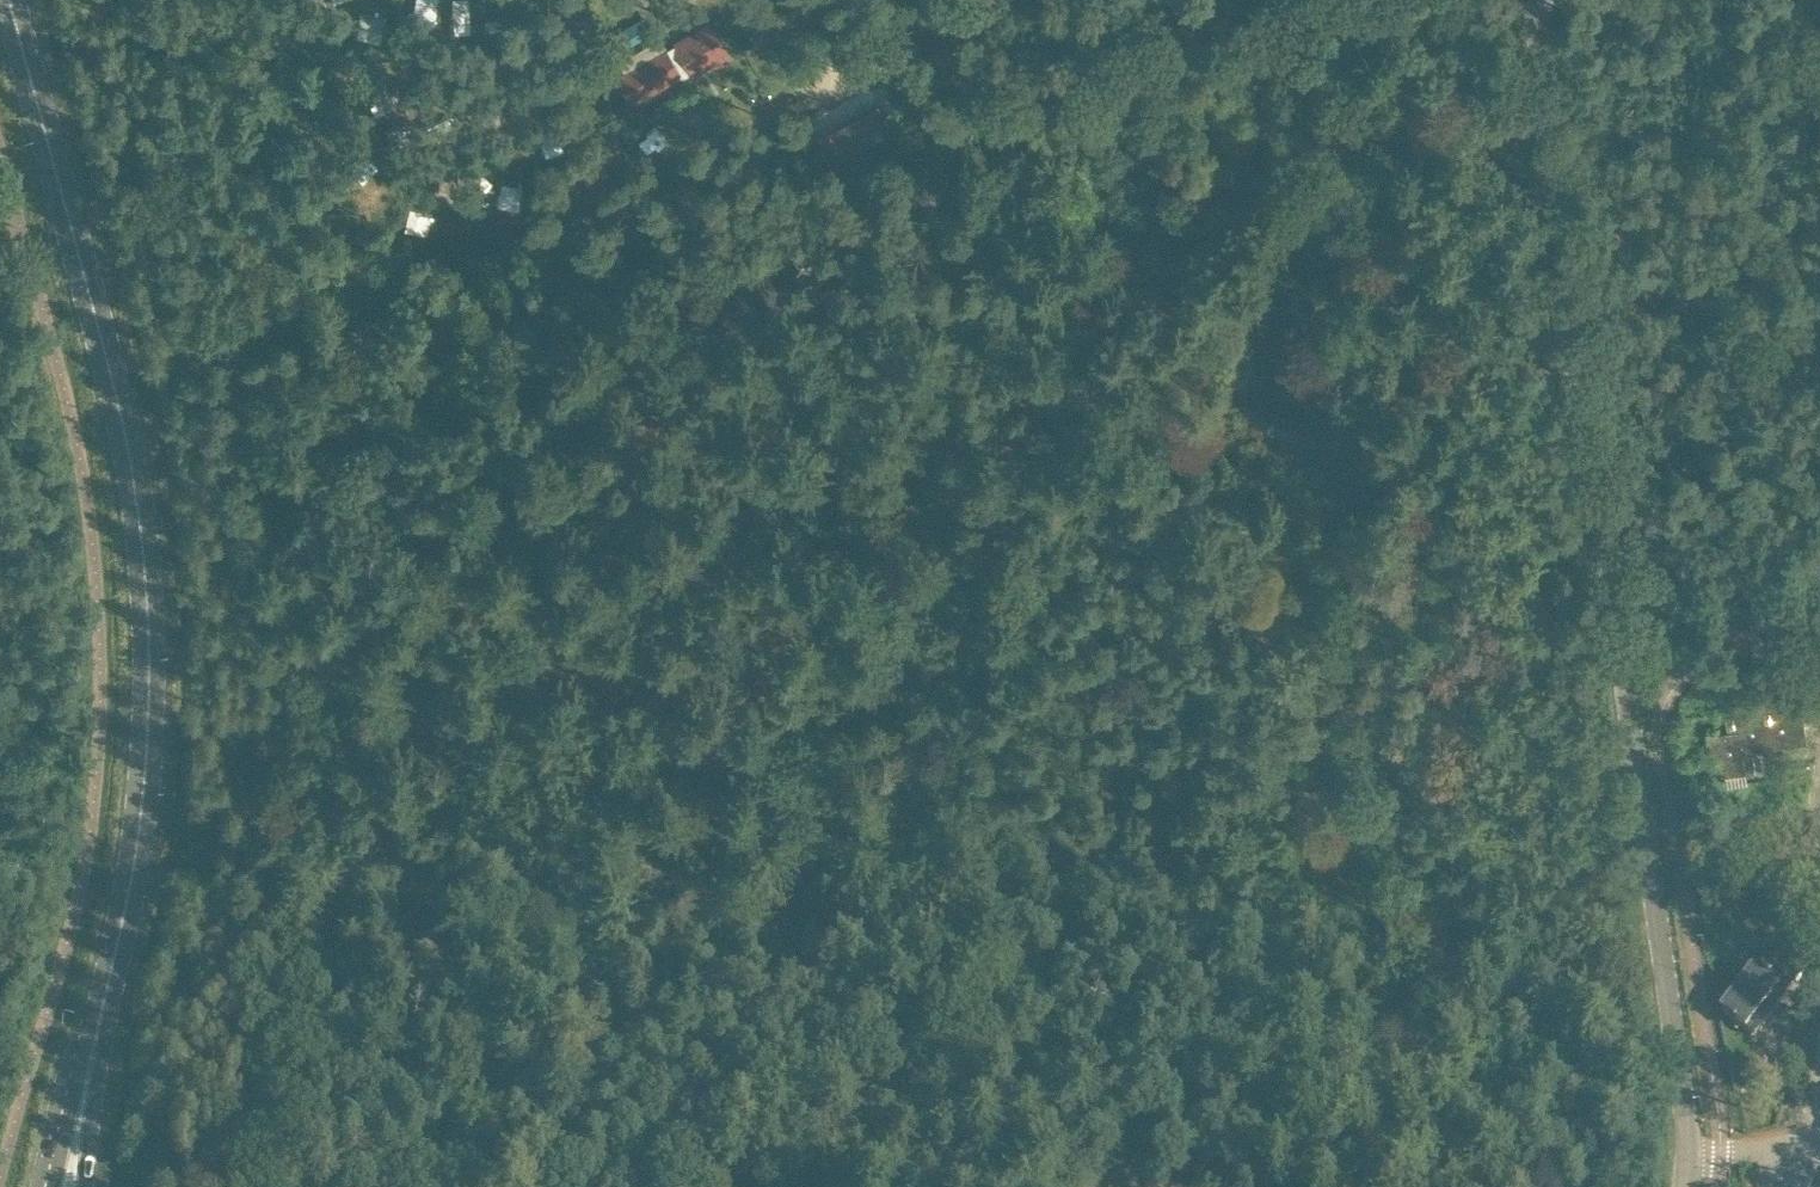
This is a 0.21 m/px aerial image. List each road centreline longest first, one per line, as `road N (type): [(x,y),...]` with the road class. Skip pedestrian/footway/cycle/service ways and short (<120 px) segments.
road 1 (unclassified): [(1687,1186),(1692,1138),(1685,1075),(1635,774),(1538,0)]
road 2 (secondary): [(80,1094),(145,786),(151,627),(144,538),(112,376),(9,0)]
road 3 (track): [(1521,254),(1497,222),(1432,176),(1411,147),(1394,0)]

